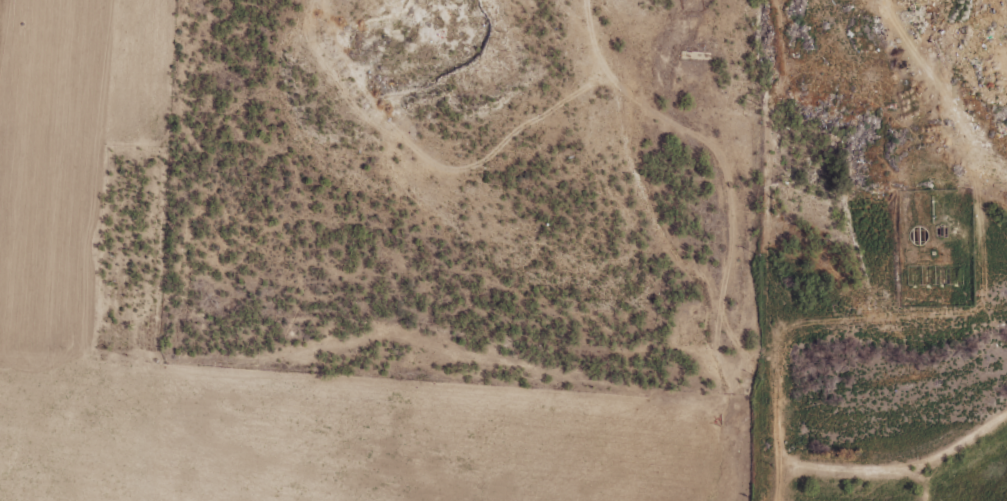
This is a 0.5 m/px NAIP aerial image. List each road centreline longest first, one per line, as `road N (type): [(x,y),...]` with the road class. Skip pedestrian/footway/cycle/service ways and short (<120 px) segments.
road 1 (residential): [(1006,180),(958,143),(897,41),(894,0)]

